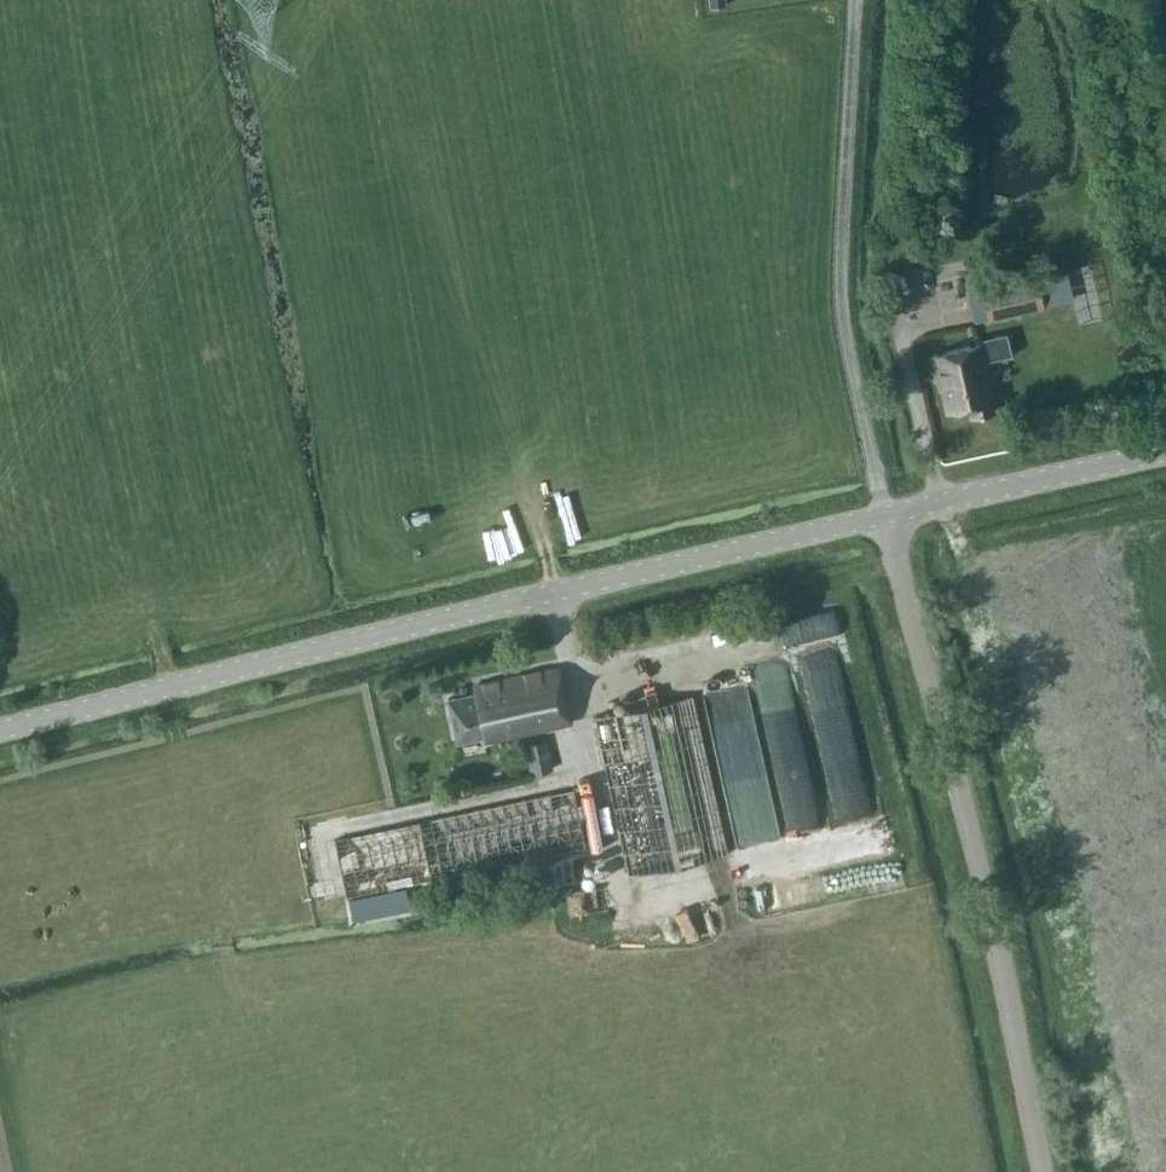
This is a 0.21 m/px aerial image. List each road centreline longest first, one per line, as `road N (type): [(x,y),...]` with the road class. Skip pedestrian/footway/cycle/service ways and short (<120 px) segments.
road 1 (tertiary): [(0,730),(554,591),(1165,452)]

